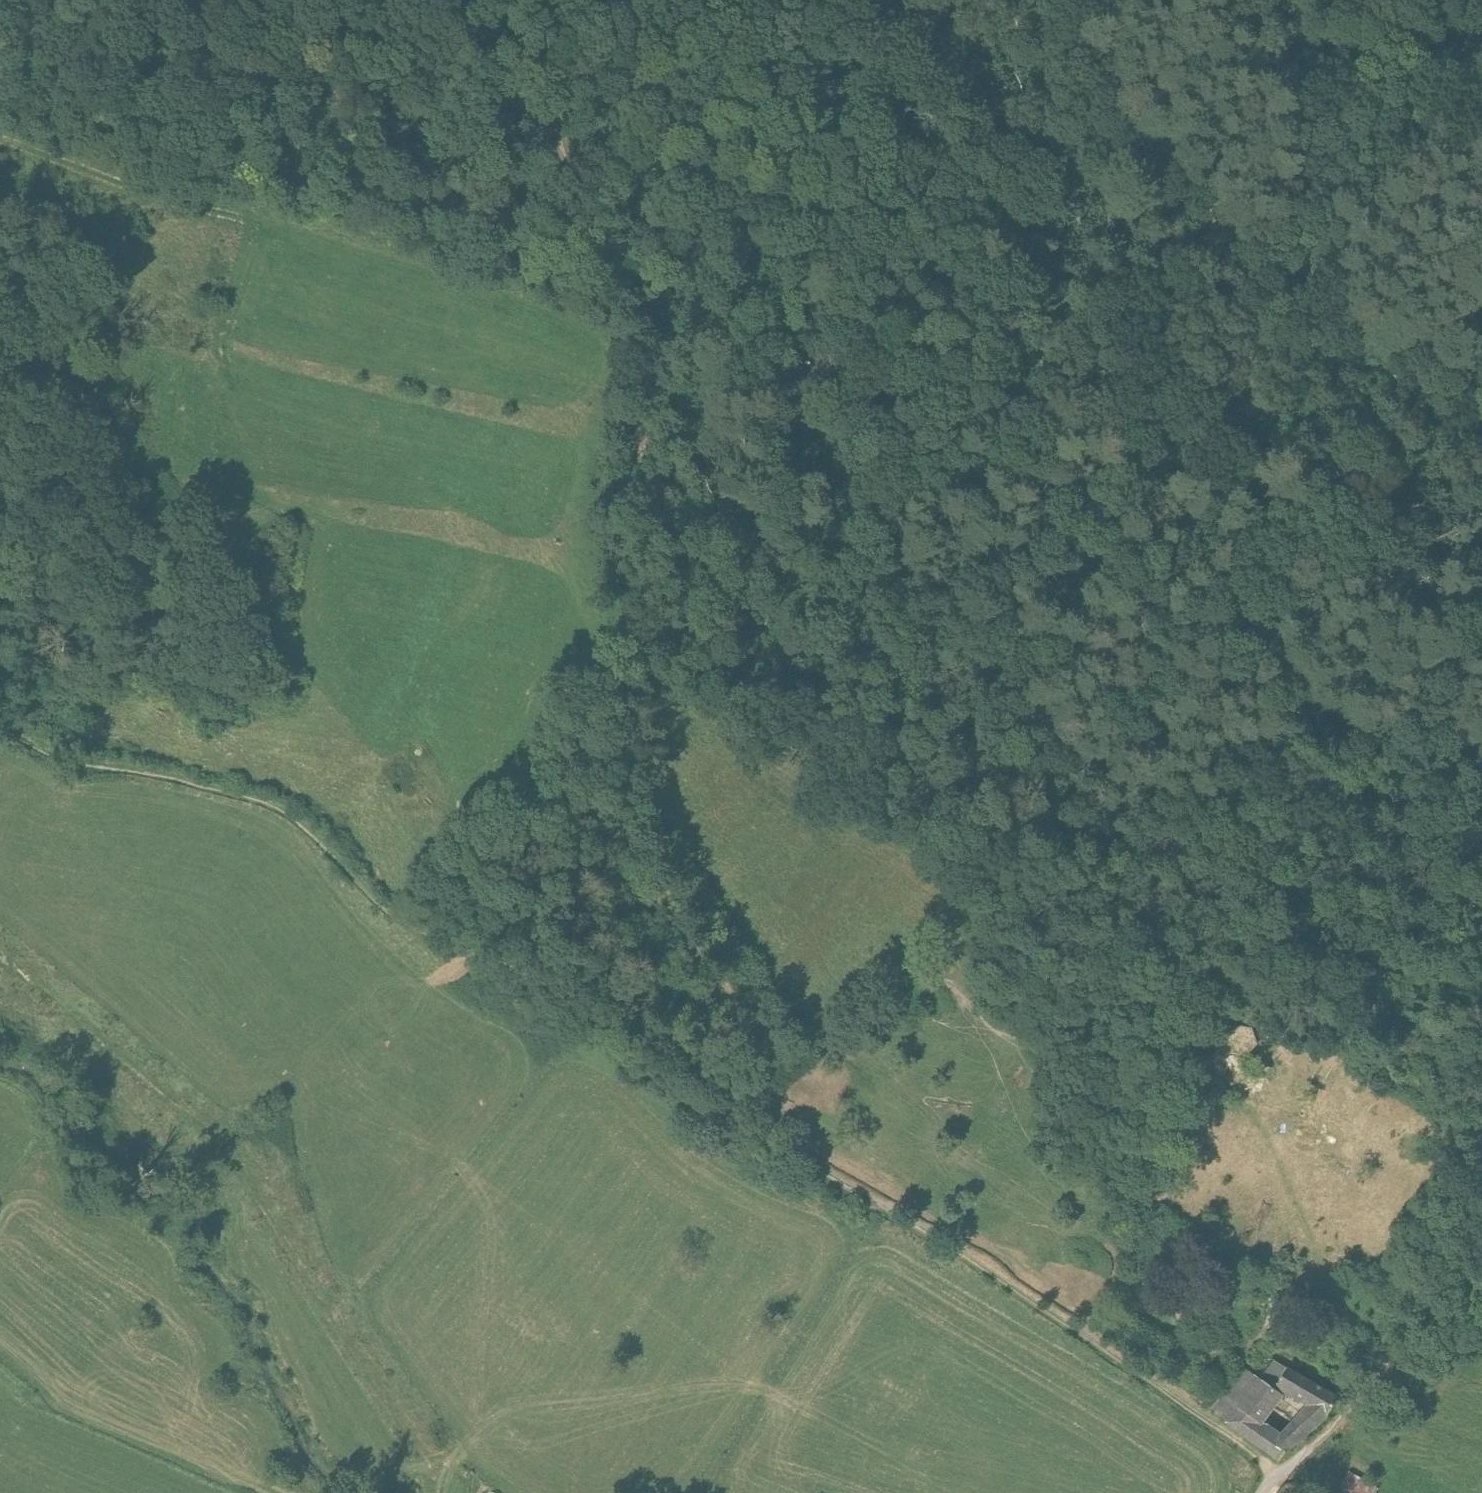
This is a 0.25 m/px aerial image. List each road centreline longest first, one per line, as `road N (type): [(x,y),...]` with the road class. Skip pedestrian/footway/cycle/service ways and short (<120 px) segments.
road 1 (track): [(1280,1472),(971,1262),(802,1160),(737,1107)]
road 2 (track): [(1481,1308),(1436,1314),(1417,1327),(1314,1446)]

